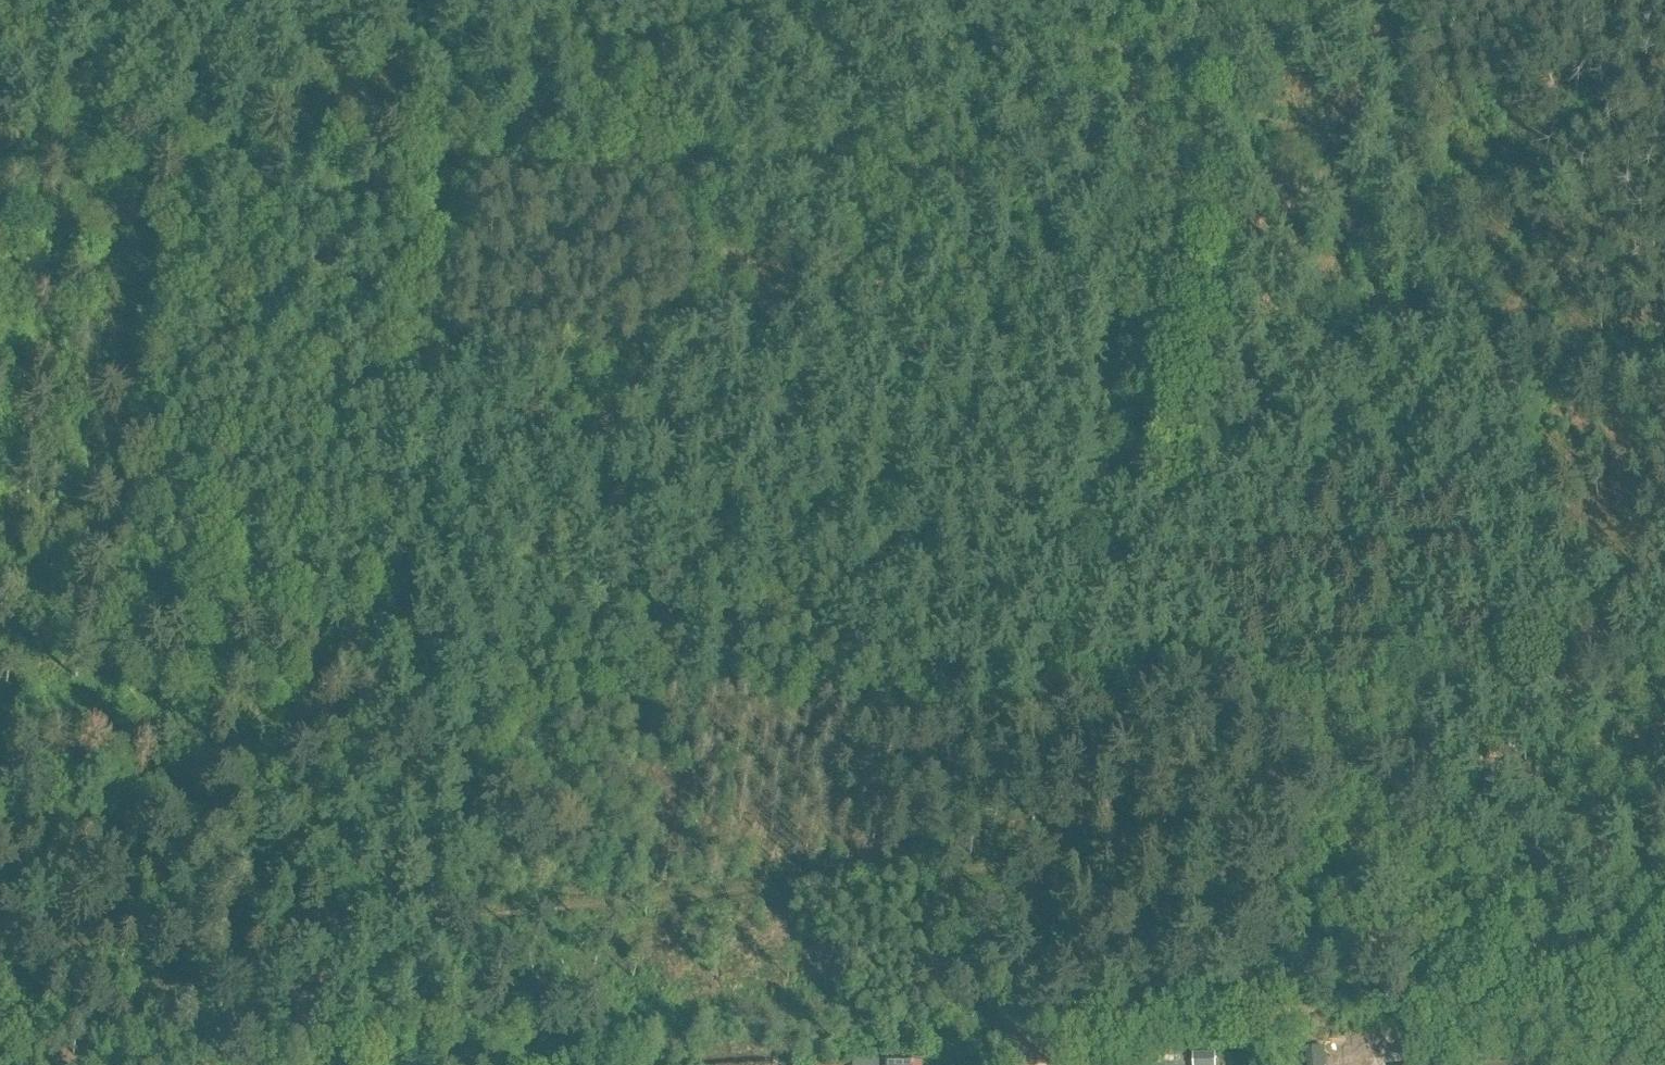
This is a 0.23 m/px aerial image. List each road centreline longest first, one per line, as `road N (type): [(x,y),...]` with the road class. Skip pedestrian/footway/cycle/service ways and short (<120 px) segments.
road 1 (track): [(0,946),(1664,828)]

